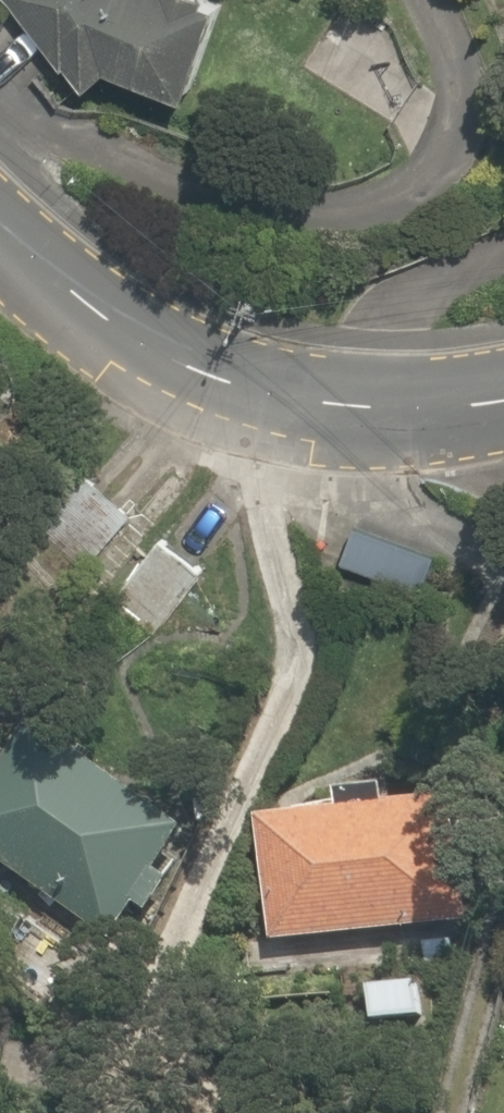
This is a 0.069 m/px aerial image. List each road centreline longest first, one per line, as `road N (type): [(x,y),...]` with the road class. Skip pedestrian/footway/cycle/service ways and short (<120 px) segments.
road 1 (tertiary): [(267,394),(86,293),(0,216)]
road 2 (residential): [(267,394),(503,579)]
road 3 (tertiary): [(503,393),(415,407),(267,394)]

